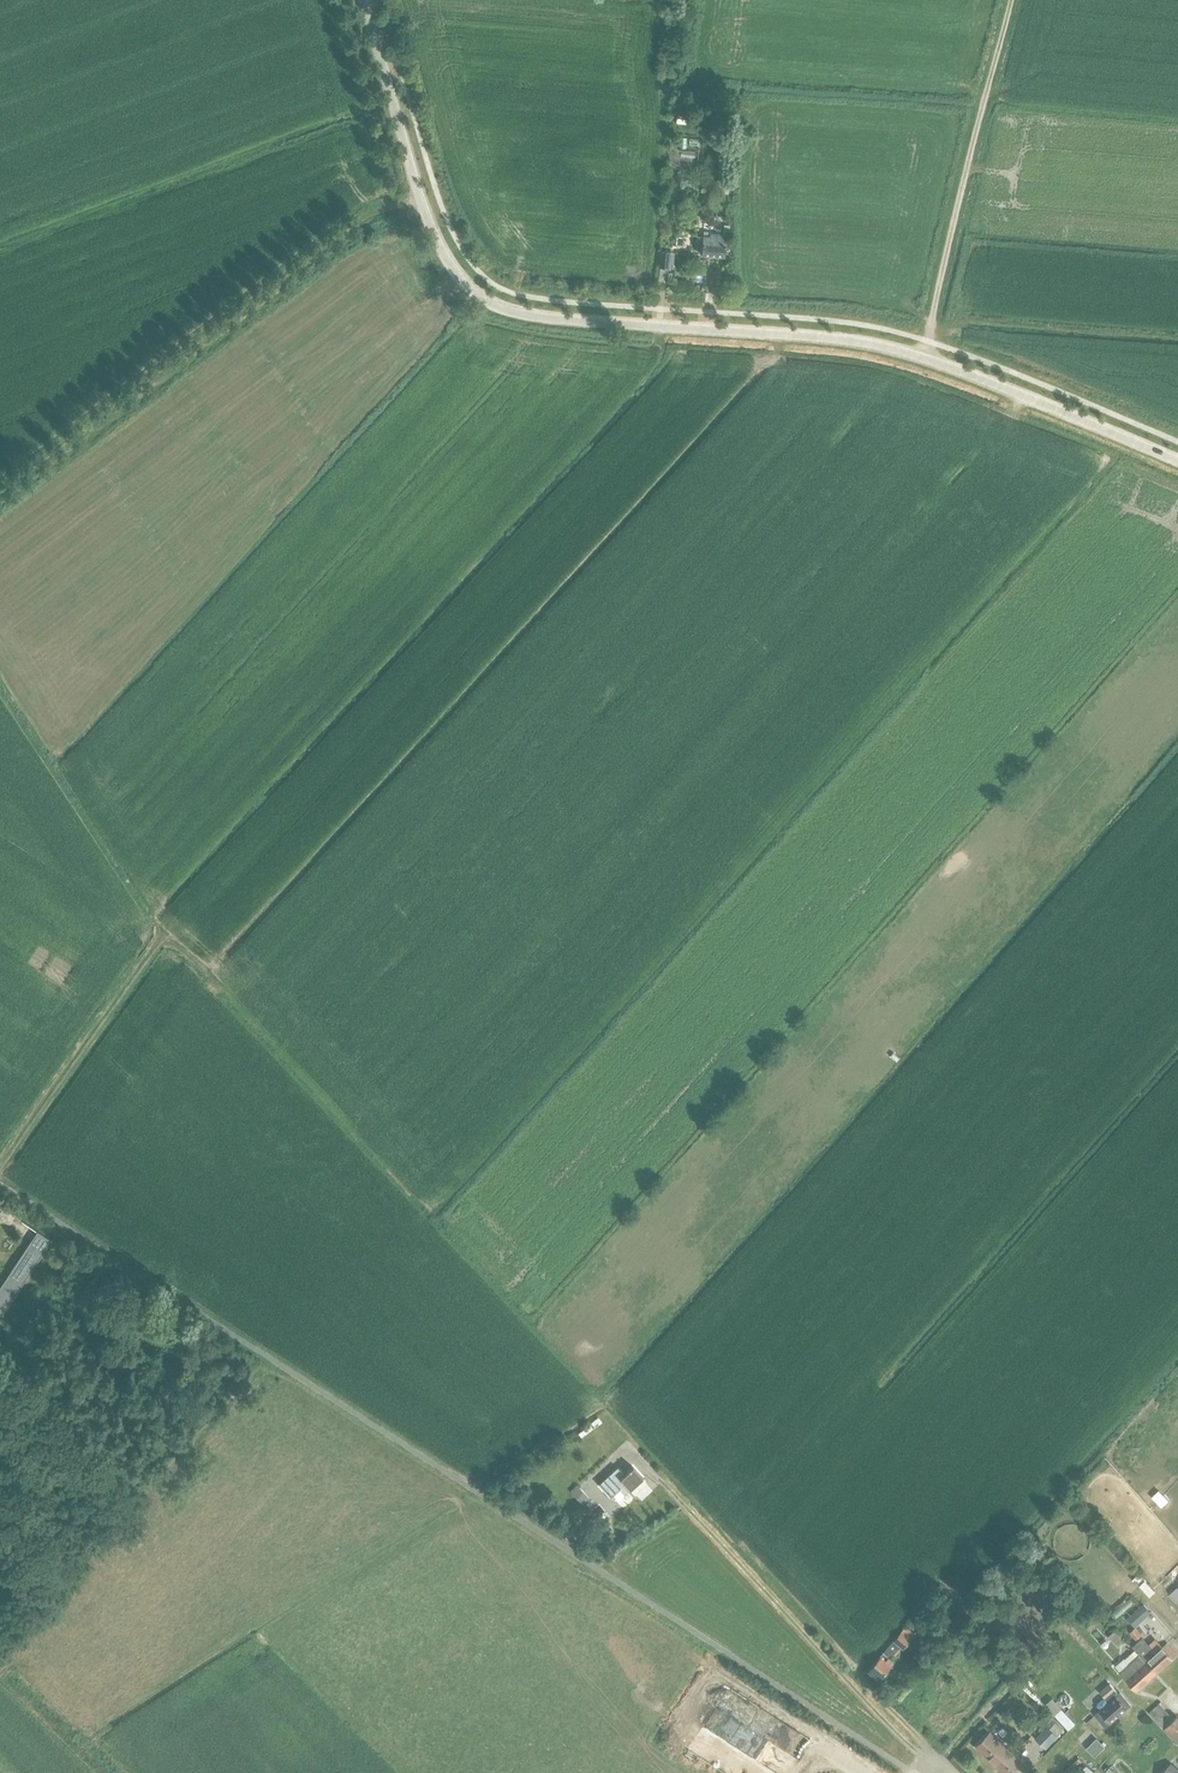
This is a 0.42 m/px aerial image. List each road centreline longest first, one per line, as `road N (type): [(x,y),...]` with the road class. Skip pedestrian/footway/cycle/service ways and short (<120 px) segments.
road 1 (residential): [(1177,460),(953,367),(877,345),(573,320),(493,305),(449,262),(429,222),(362,0)]
road 2 (track): [(923,357),(1011,0)]

